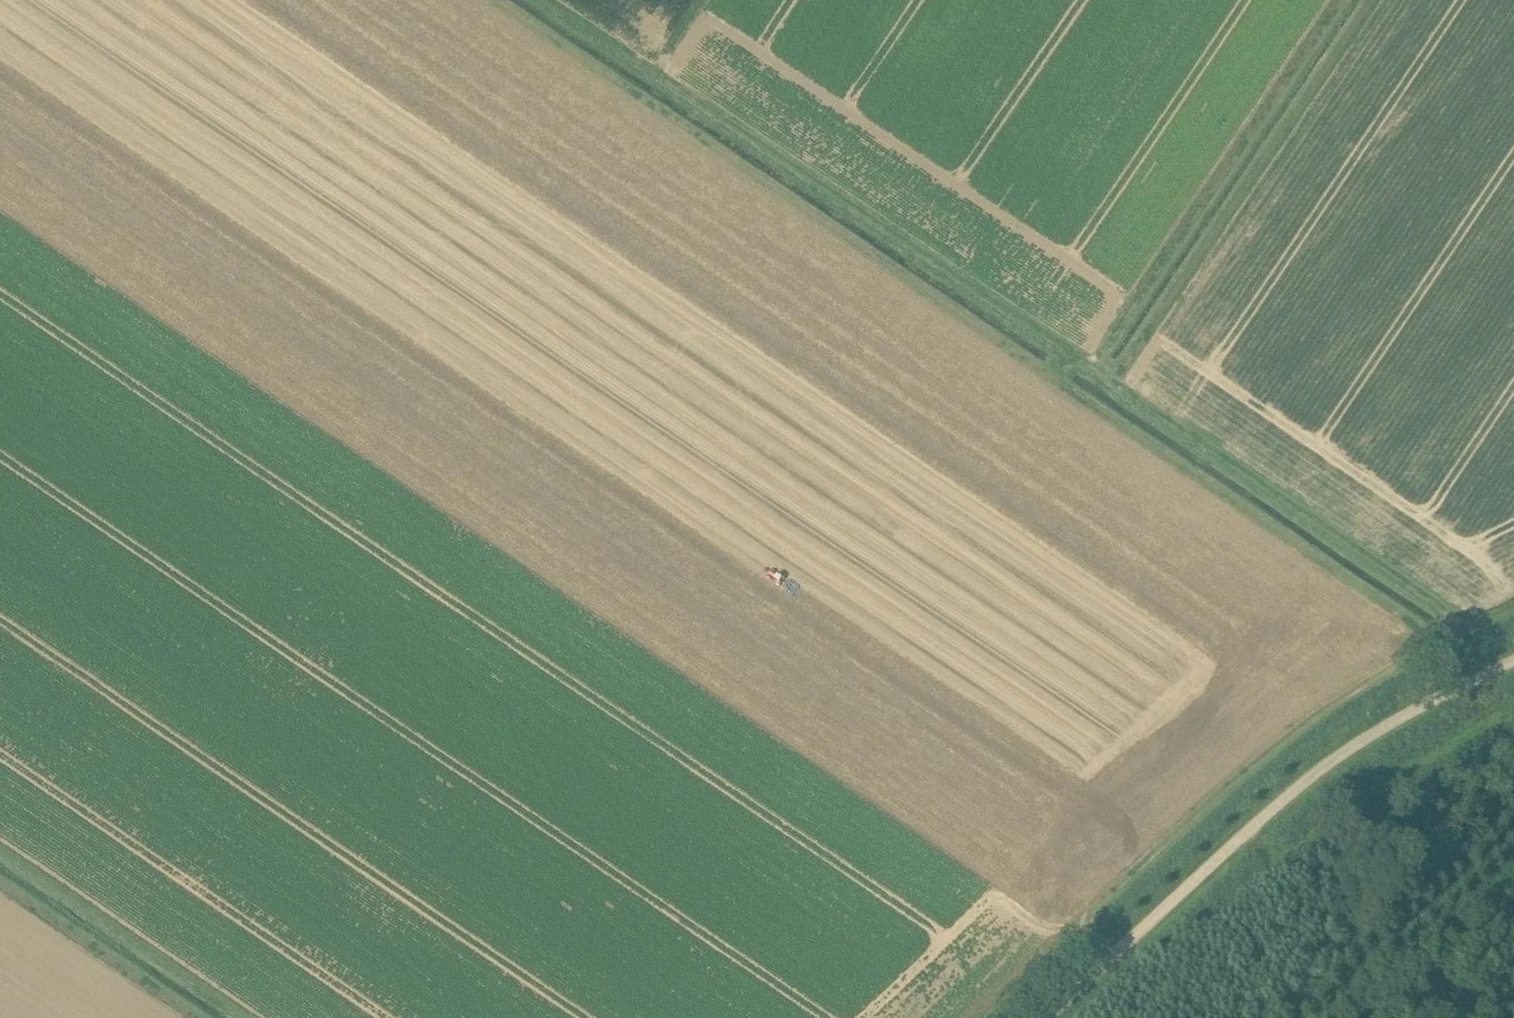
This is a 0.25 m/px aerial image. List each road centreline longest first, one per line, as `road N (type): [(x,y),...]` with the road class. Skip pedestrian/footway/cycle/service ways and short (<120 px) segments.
road 1 (unclassified): [(1044,1017),(1344,752),(1513,657)]

